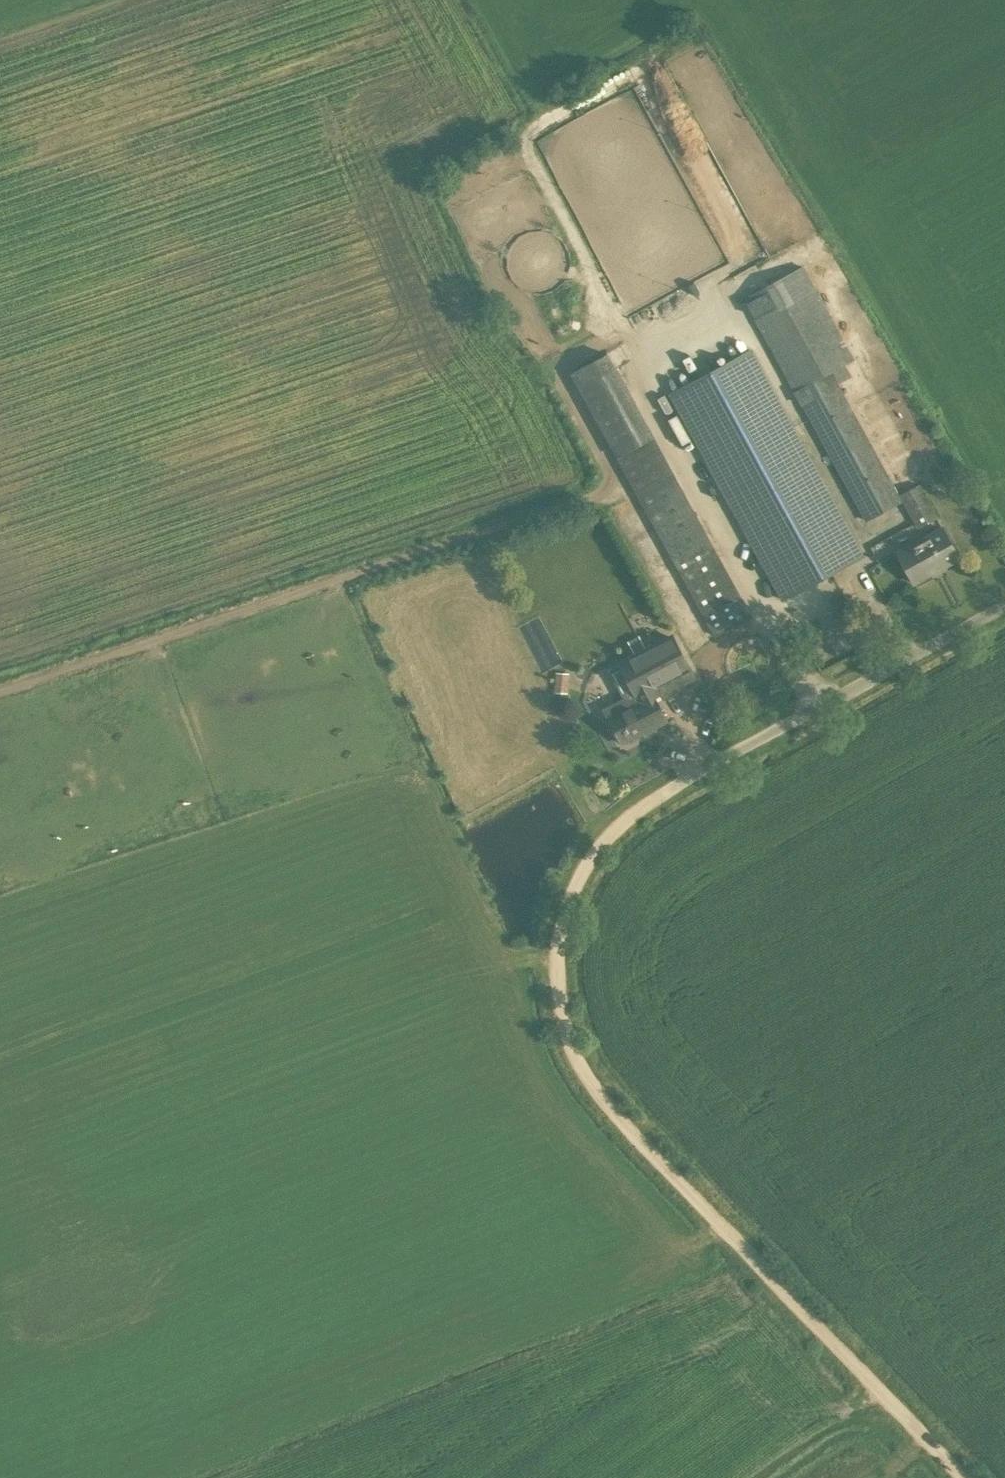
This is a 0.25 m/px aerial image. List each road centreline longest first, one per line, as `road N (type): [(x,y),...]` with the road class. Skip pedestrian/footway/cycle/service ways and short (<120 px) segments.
road 1 (track): [(674,785),(608,833),(574,882),(556,947),(567,1037),(616,1114),(963,1477)]
road 2 (unclassified): [(674,785),(1004,605)]

